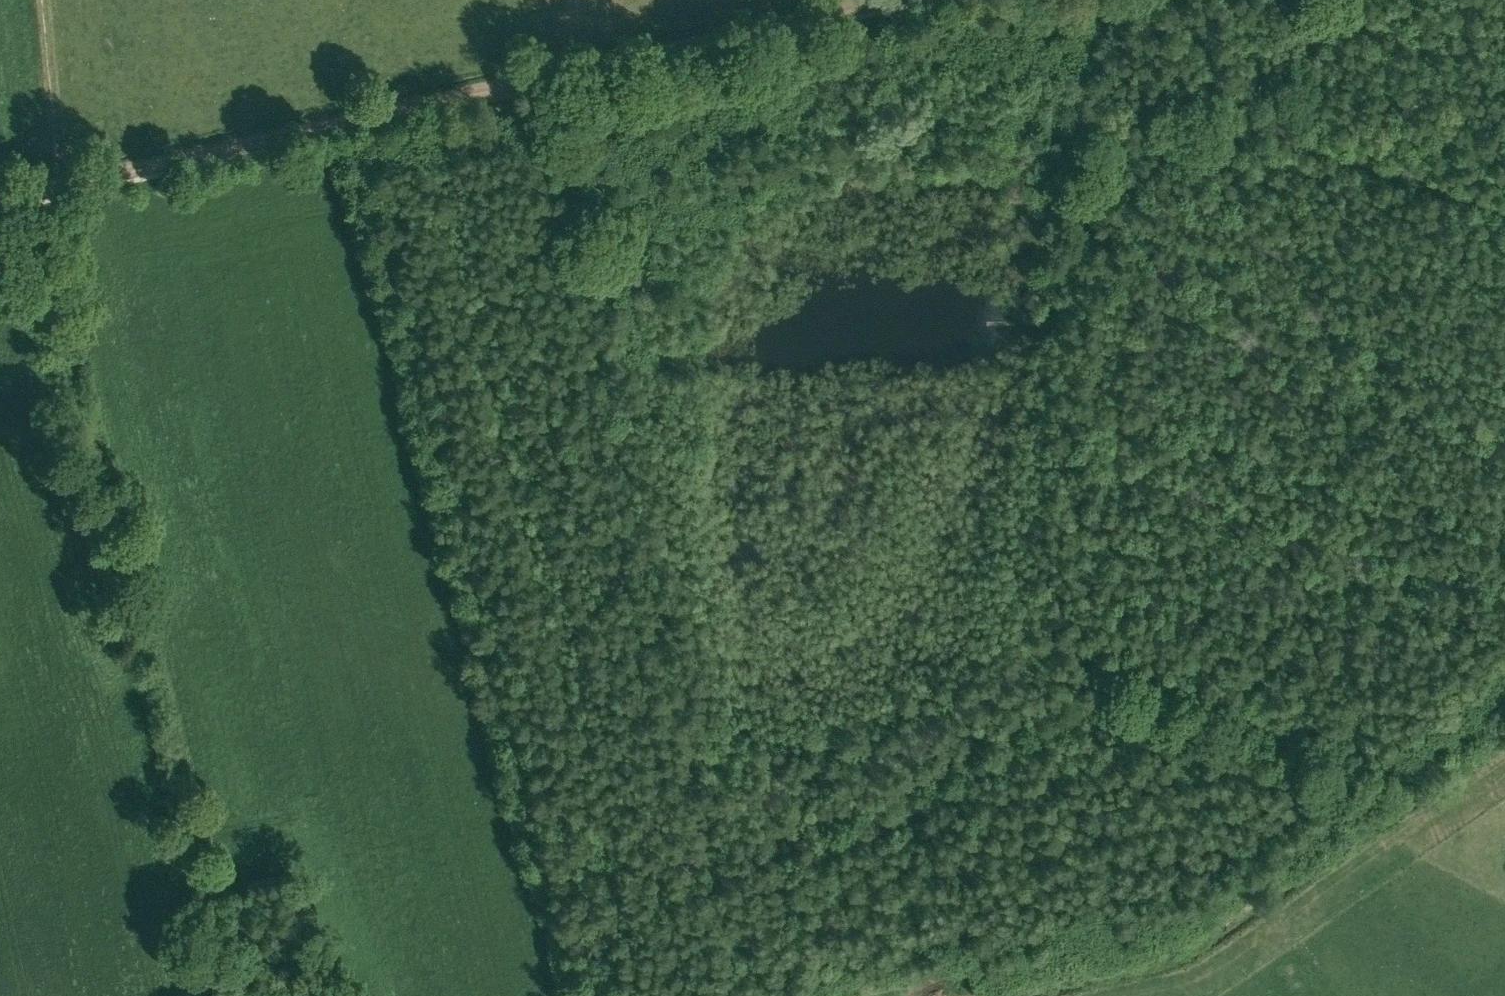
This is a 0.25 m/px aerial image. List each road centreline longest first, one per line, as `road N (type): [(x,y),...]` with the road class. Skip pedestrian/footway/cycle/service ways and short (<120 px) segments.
road 1 (track): [(0,194),(841,0)]

